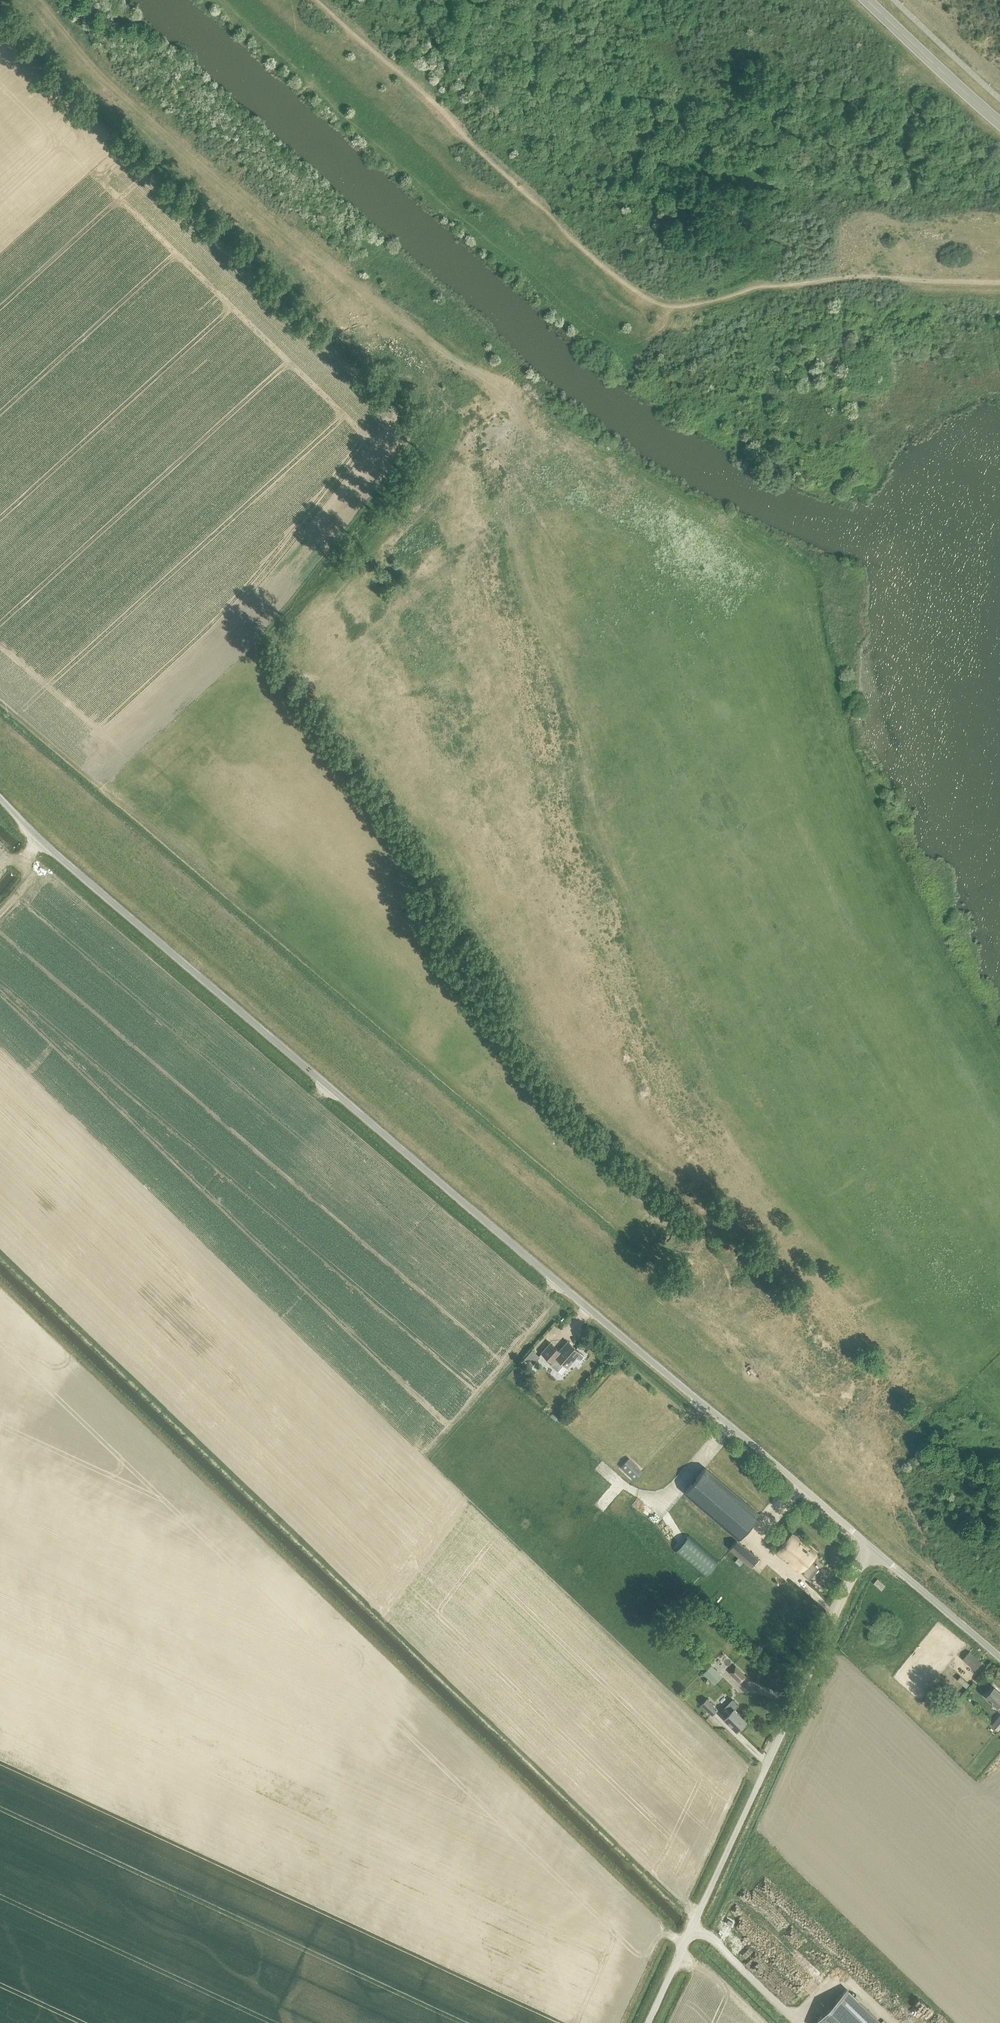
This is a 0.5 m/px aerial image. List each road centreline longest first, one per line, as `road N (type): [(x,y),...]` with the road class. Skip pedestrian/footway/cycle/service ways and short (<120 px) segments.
road 1 (unclassified): [(869,1547),(37,838),(0,797)]
road 2 (track): [(511,399),(268,224),(113,85),(35,0)]
road 3 (unclassified): [(649,2022),(869,1547)]
road 4 (tertiary): [(999,123),(867,0)]
road 5 (unclassified): [(999,1659),(869,1547)]

